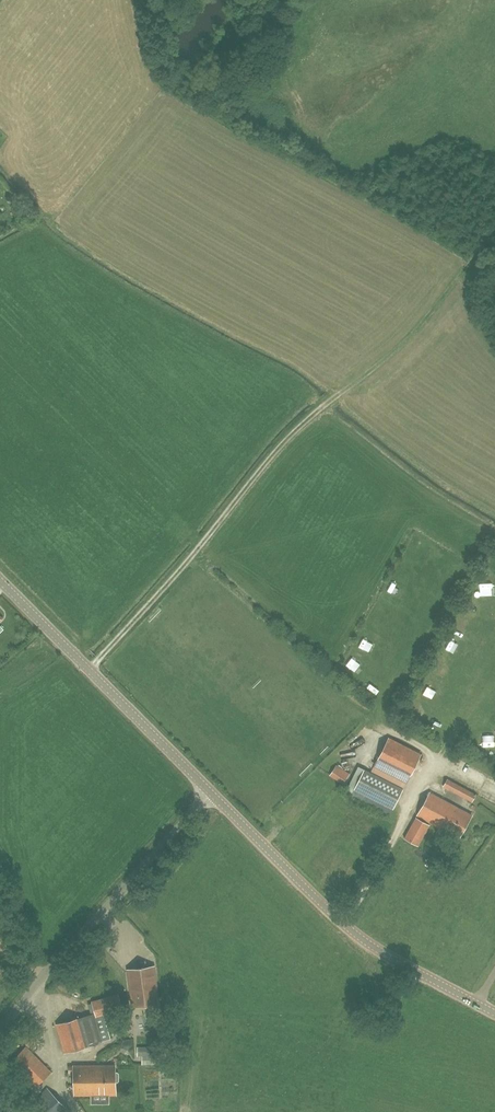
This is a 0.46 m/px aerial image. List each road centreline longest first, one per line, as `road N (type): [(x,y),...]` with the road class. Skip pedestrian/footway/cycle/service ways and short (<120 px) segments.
road 1 (track): [(88,669),(283,442),(395,351),(469,268)]
road 2 (tertiary): [(494,1013),(360,938),(210,792)]
road 3 (unclassified): [(0,1038),(47,969),(210,792)]
road 4 (tertiary): [(210,792),(0,585)]
road 5 (track): [(438,759),(343,923)]

